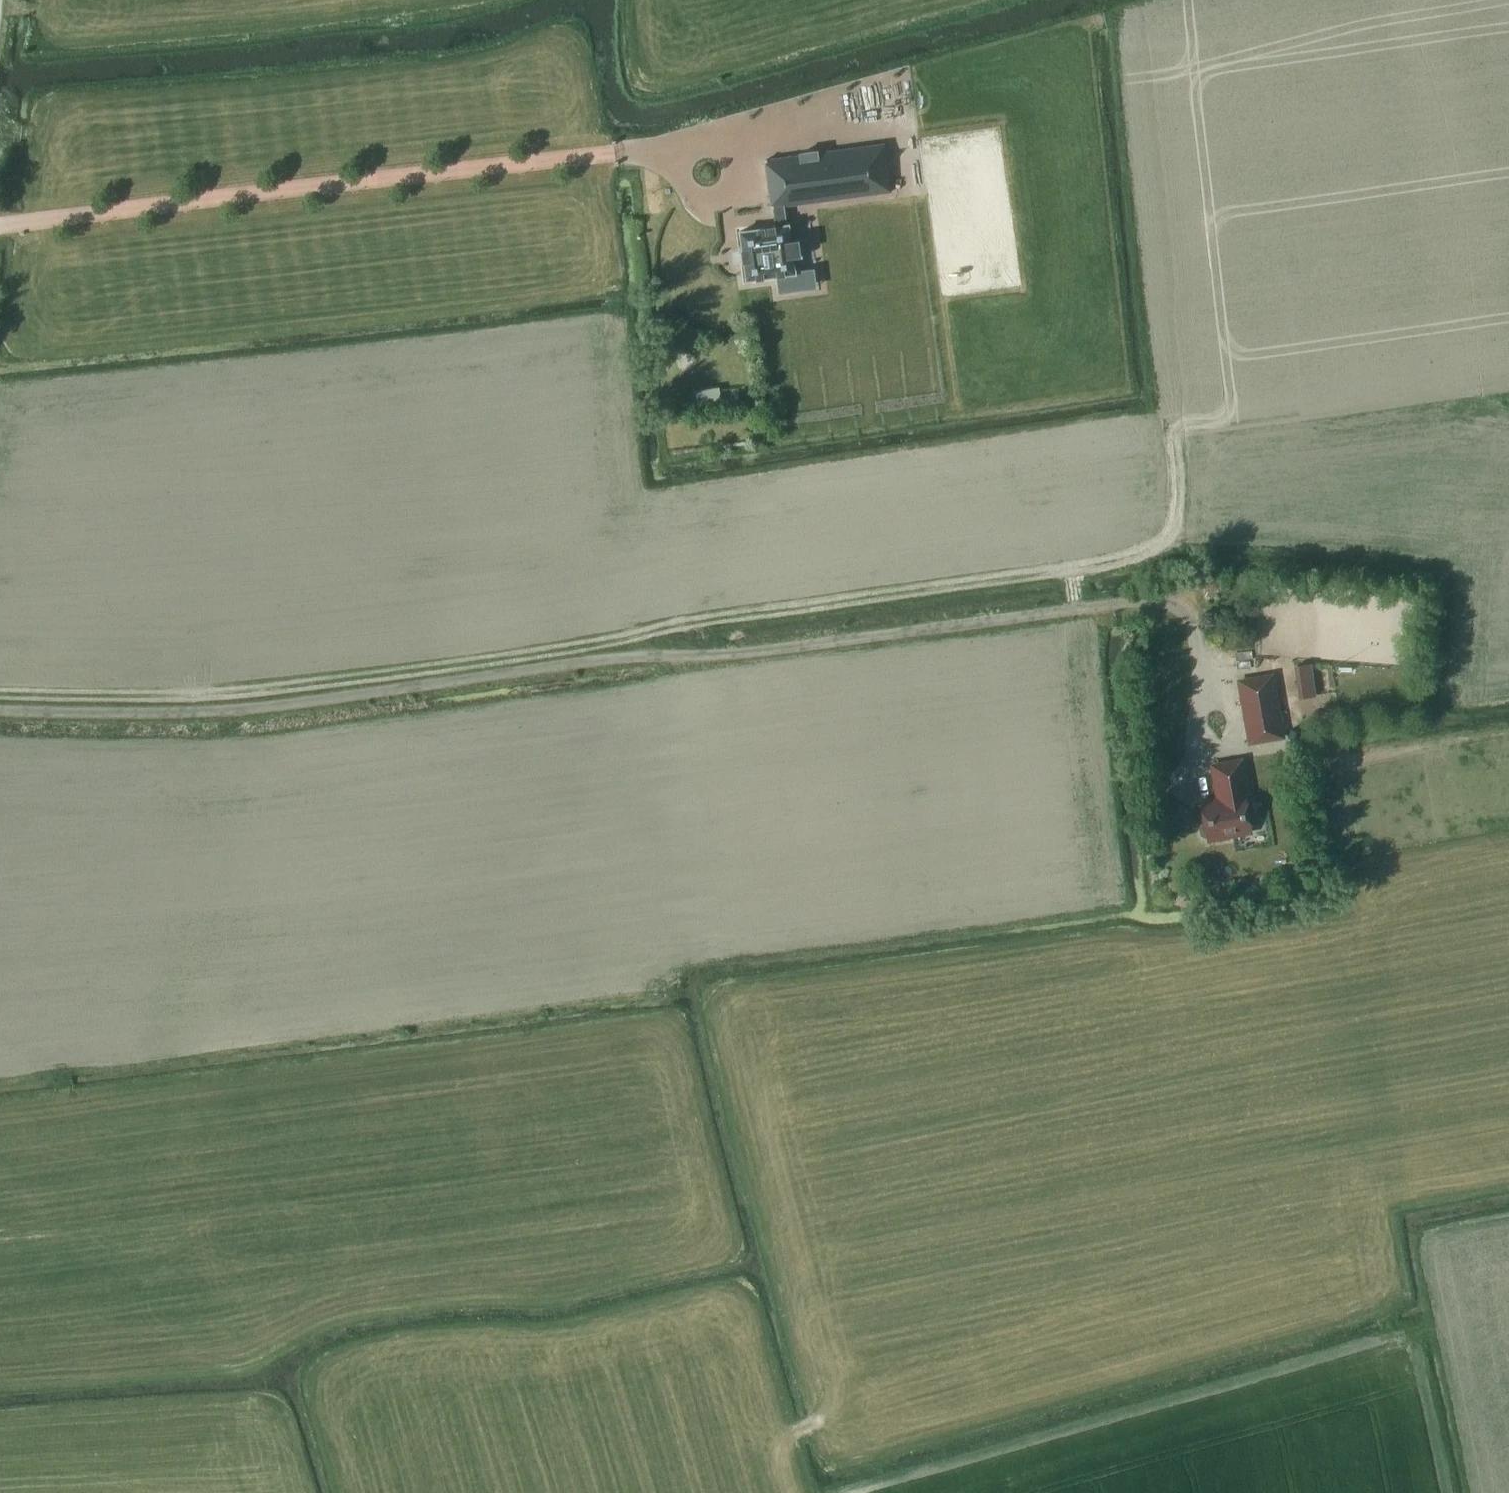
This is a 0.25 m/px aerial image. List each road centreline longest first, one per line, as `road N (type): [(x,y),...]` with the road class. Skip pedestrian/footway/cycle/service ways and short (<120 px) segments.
road 1 (track): [(0,693),(239,691),(1095,566),(1143,553),(1170,531),(1179,501),(1173,431)]

